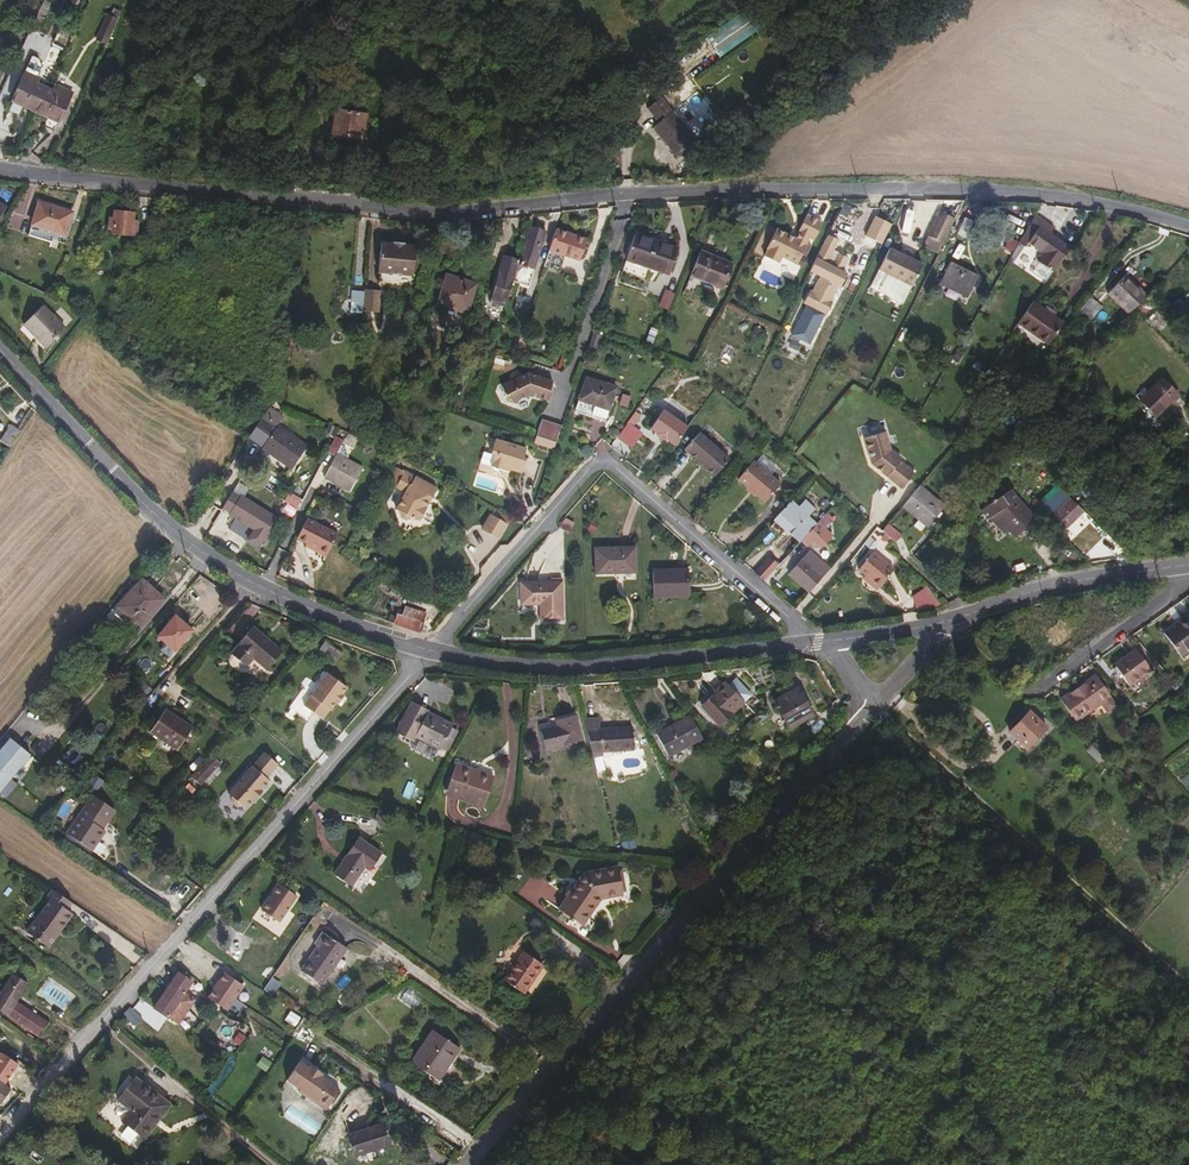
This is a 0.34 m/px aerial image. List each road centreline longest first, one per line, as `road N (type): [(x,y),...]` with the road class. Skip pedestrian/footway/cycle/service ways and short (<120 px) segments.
road 1 (residential): [(0,166),(506,208),(1015,187),(1188,222)]
road 2 (residential): [(0,1128),(433,651)]
road 3 (residential): [(878,704),(463,1164)]
road 4 (tertiary): [(433,651),(311,609),(196,547),(151,510),(0,349)]
road 5 (residential): [(433,651),(599,457),(793,618),(805,644)]
road 6 (track): [(878,704),(1188,980)]
road 7 (tertiary): [(805,644),(557,667),(433,651)]
road 8 (tertiary): [(1188,565),(1062,583),(938,624)]
road 9 (track): [(247,579),(119,739)]
road 10 (residential): [(1033,694),(1183,591),(1188,569)]

